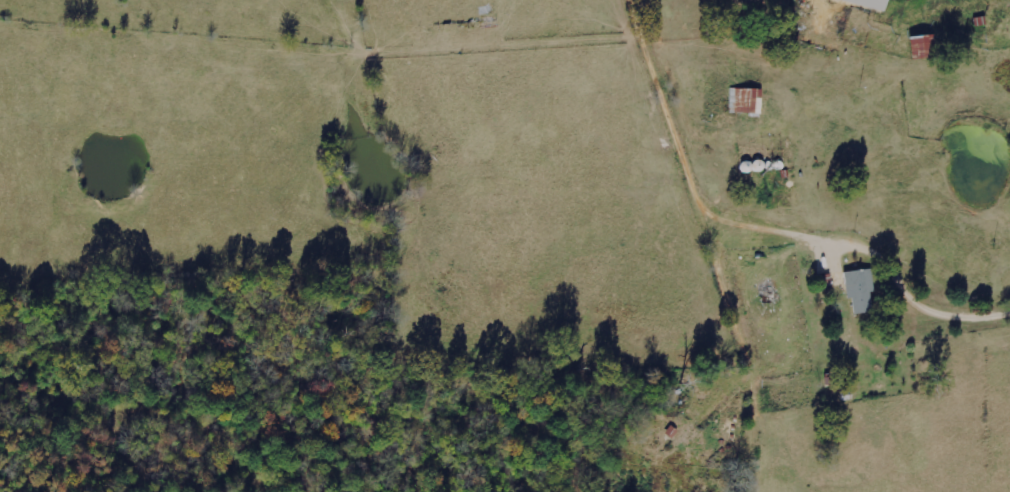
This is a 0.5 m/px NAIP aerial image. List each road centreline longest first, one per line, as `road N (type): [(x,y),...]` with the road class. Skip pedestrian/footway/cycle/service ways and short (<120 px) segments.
road 1 (residential): [(1009,158),(530,185)]

